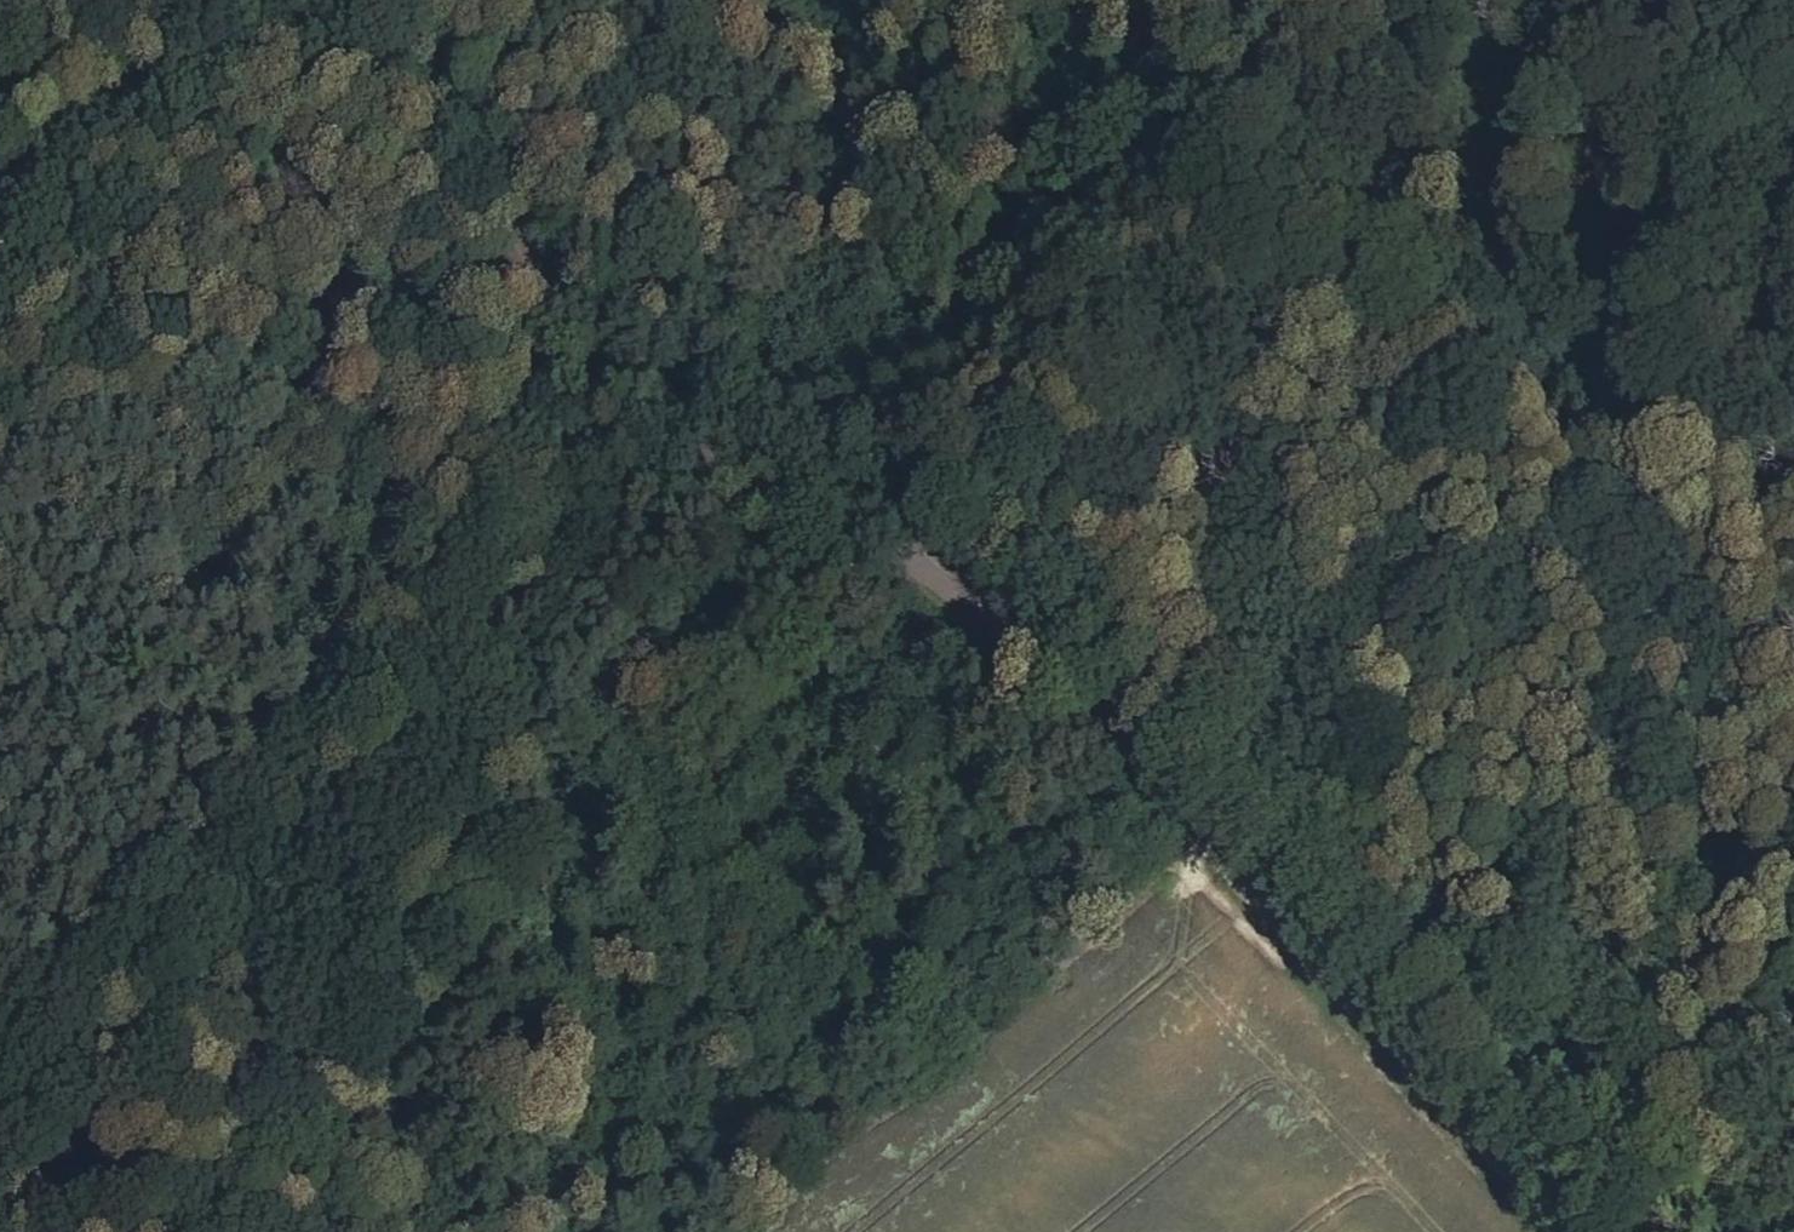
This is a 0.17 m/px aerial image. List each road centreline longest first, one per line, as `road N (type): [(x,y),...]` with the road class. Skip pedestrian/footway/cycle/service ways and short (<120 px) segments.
road 1 (tertiary): [(1564,1231),(1427,1098),(1146,775),(809,467),(675,392),(524,231),(409,70),(328,19),(166,67),(0,211)]

